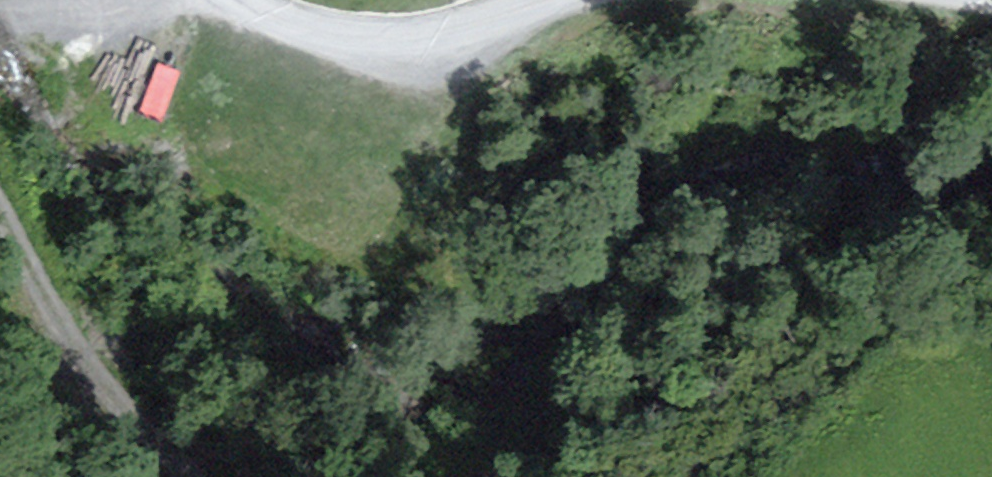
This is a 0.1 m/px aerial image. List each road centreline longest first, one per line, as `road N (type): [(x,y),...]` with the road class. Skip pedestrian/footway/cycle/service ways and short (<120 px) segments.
road 1 (track): [(180,476),(71,346),(0,206)]
road 2 (track): [(232,0),(350,39),(427,36),(543,0)]

